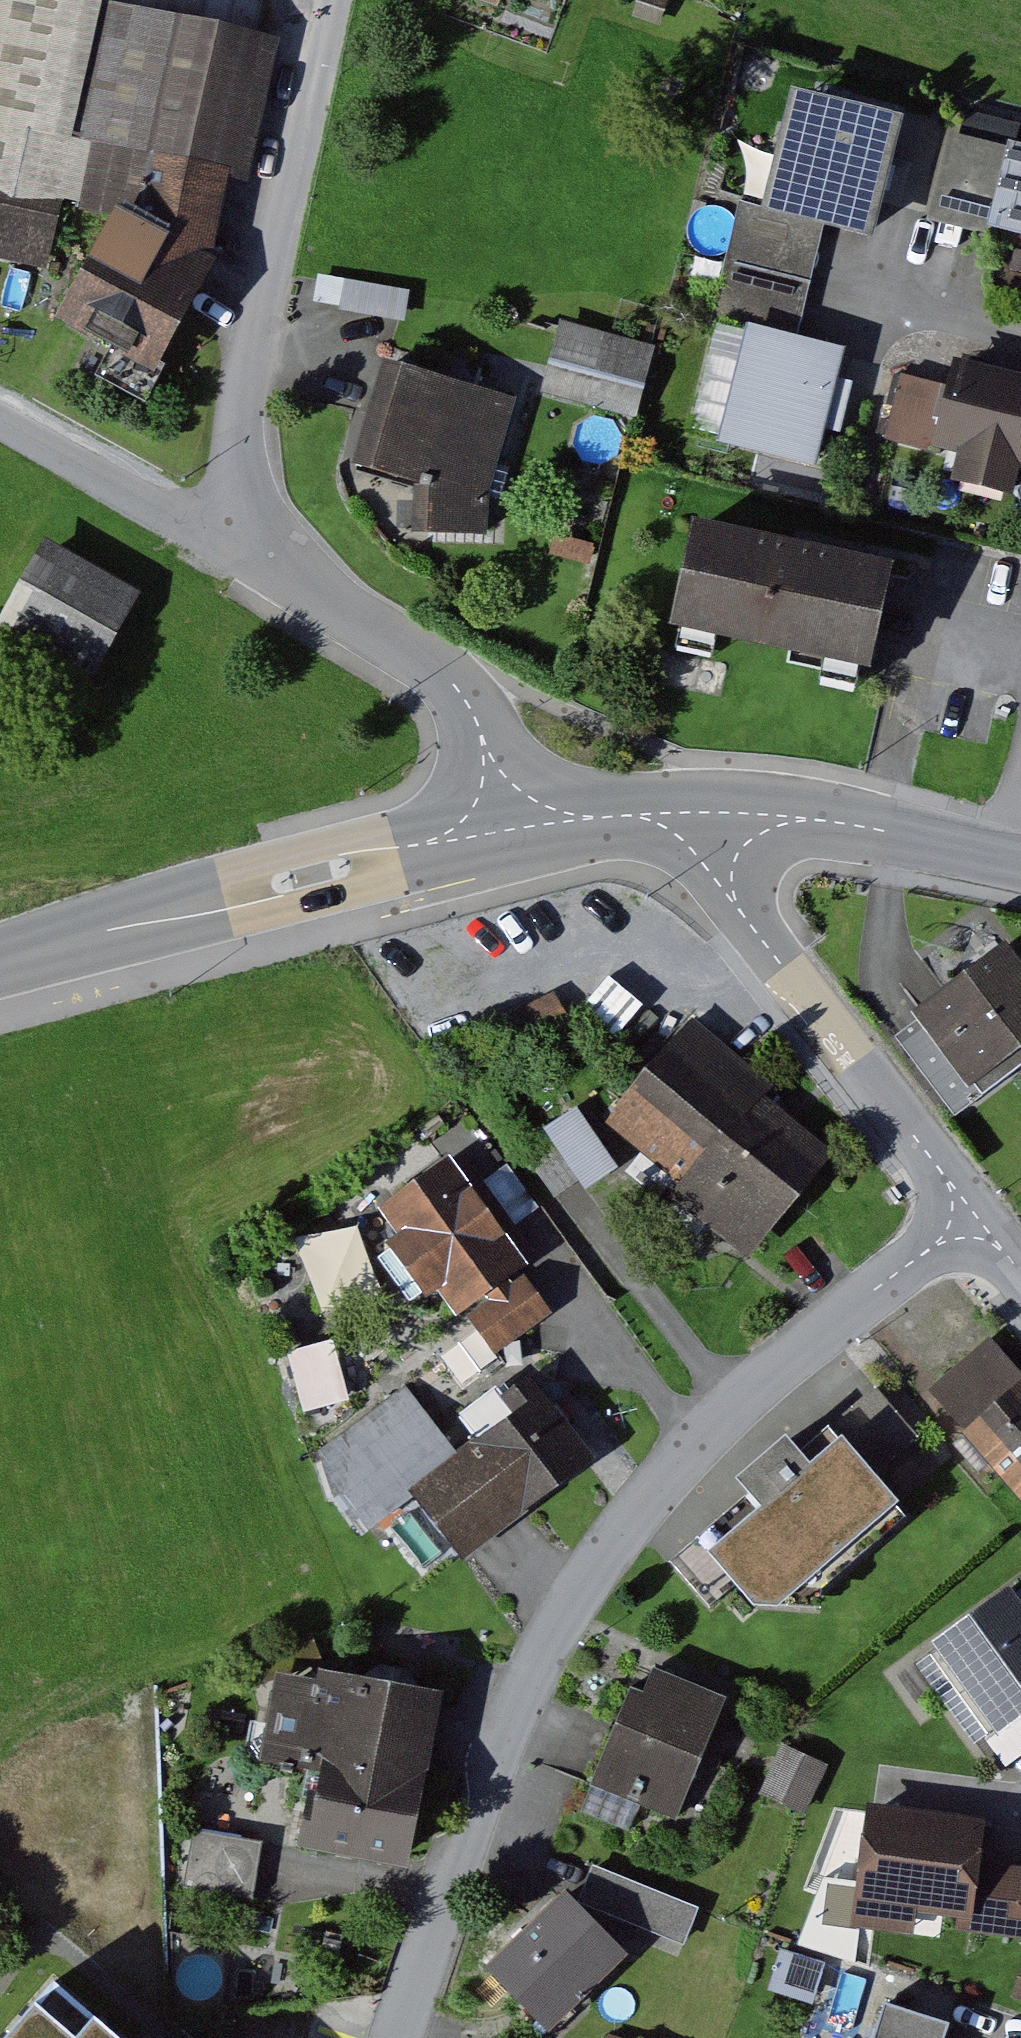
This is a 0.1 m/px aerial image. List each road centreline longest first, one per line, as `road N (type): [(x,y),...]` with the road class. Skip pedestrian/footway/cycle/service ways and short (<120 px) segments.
road 1 (residential): [(976,1215),(693,1442),(584,1586),(515,1717),(403,2037)]
road 2 (residential): [(250,551),(243,391),(343,0)]
road 3 (residential): [(509,830),(0,958)]
road 4 (residential): [(668,811),(976,1215)]
road 5 (residential): [(509,830),(479,725),(432,665),(250,551)]
road 6 (residential): [(1020,861),(781,815),(668,811)]
road 7 (residential): [(250,551),(0,411)]
road 8 (residential): [(668,811),(509,830)]

